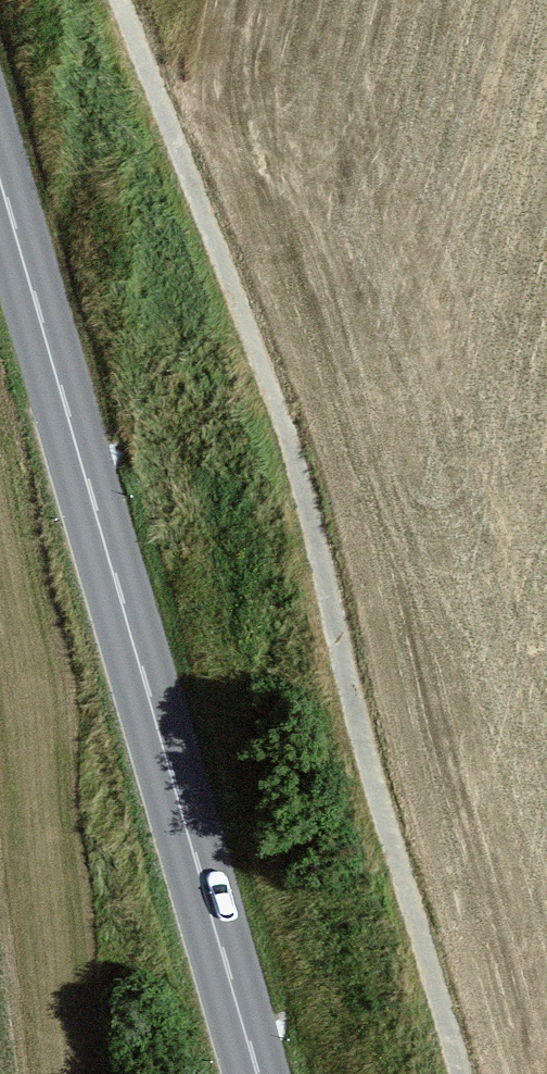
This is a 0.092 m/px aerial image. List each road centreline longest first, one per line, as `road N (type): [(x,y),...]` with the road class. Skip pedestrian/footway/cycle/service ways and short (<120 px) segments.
road 1 (track): [(114,0),(182,154),(455,1073)]
road 2 (tertiary): [(0,53),(300,1073)]

